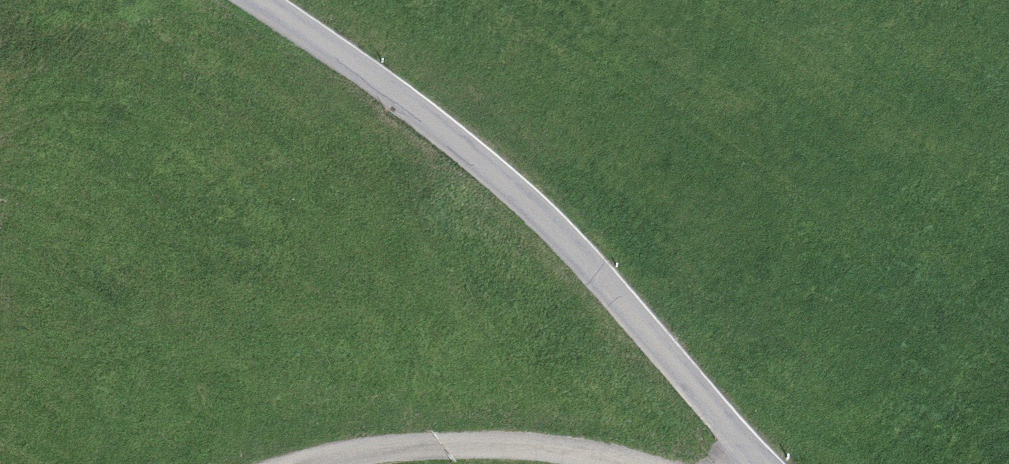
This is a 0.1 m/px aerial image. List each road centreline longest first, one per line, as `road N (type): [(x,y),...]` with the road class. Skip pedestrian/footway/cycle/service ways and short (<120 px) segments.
road 1 (unclassified): [(776,463),(449,117),(266,0)]
road 2 (track): [(628,463),(515,447),(374,463)]

